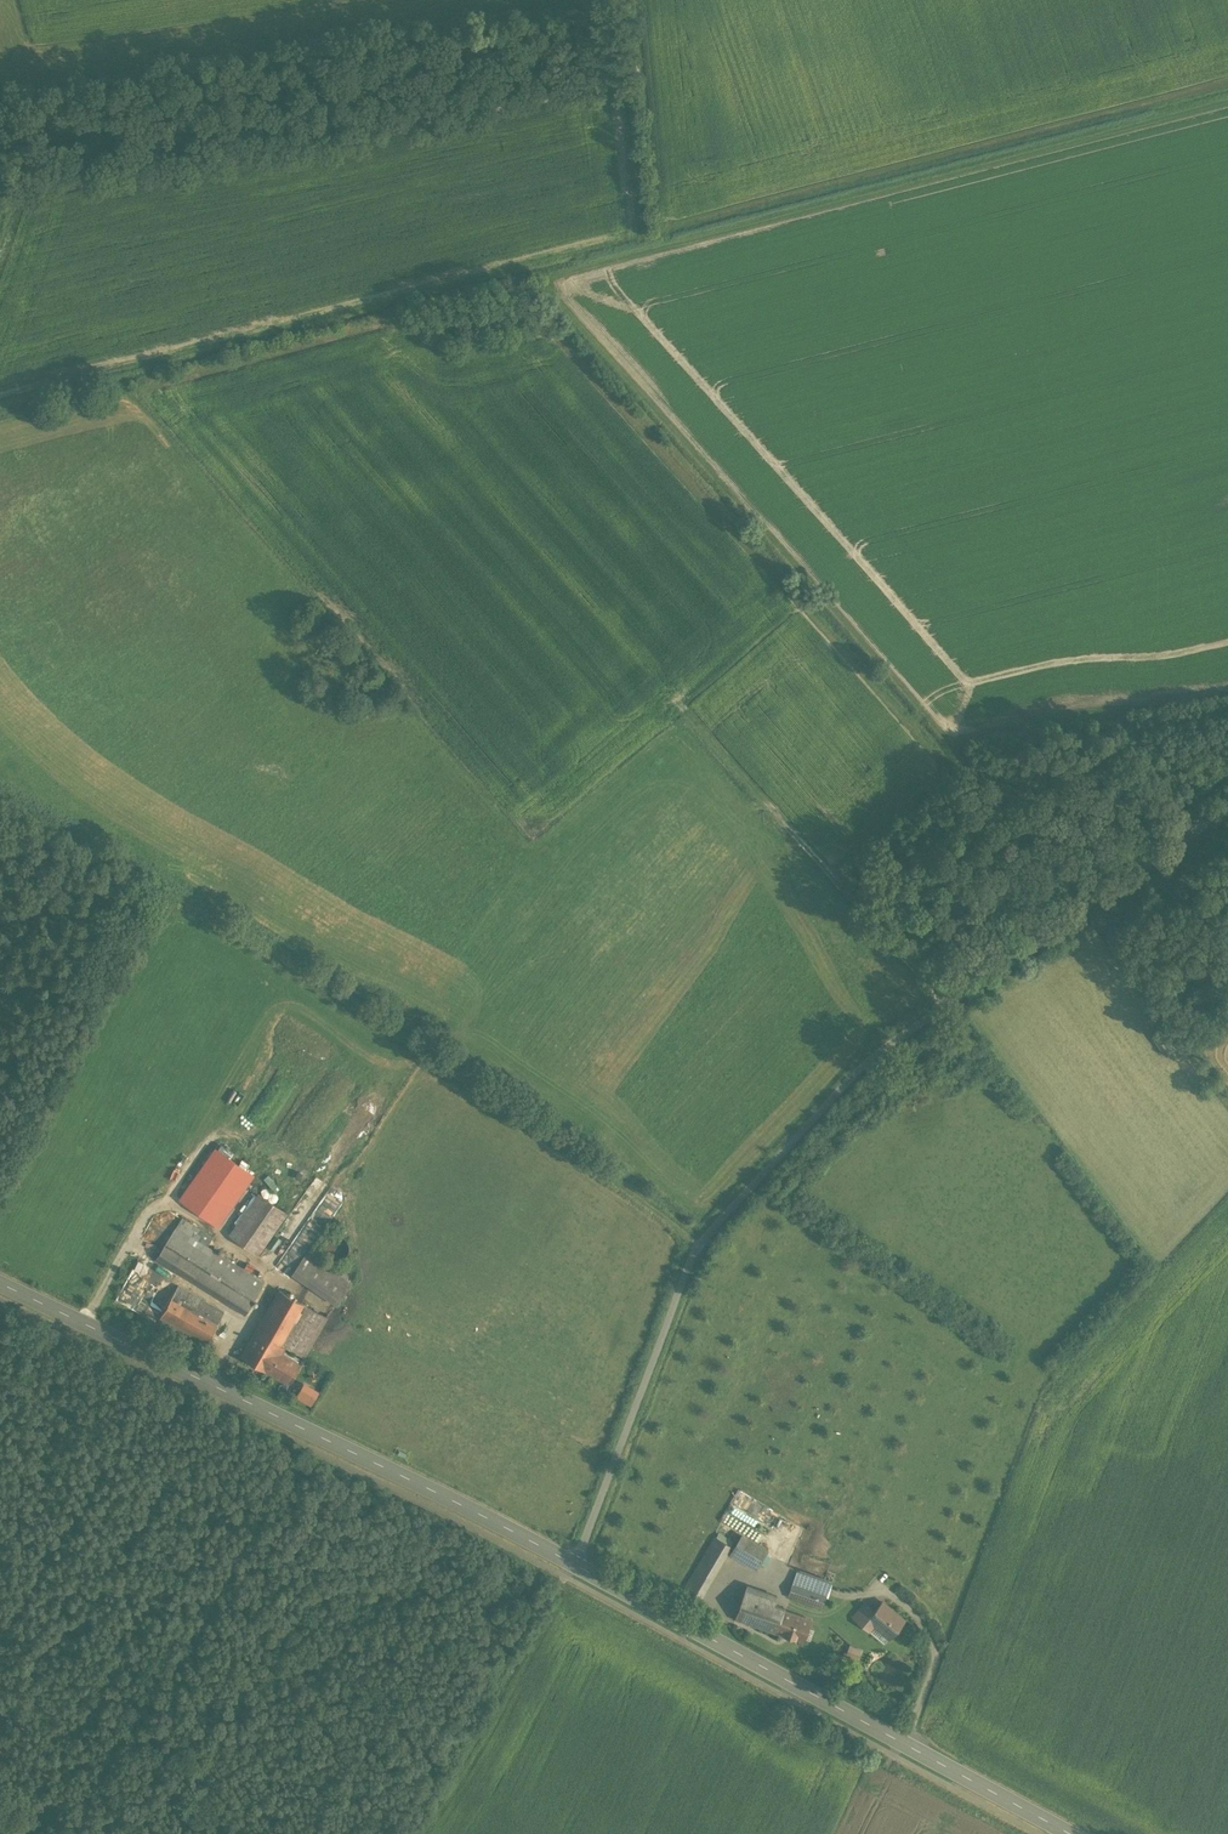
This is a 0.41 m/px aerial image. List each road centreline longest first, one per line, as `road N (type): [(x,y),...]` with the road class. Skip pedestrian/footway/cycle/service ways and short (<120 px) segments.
road 1 (unclassified): [(573,1561),(689,1251),(749,1181),(874,1055),(1227,811)]
road 2 (tertiary): [(0,1283),(573,1561)]
road 3 (tertiary): [(573,1561),(1064,1833)]
road 4 (track): [(680,707),(943,1007)]
road 5 (track): [(900,1743),(933,1667),(932,1645),(889,1596),(839,1601)]

